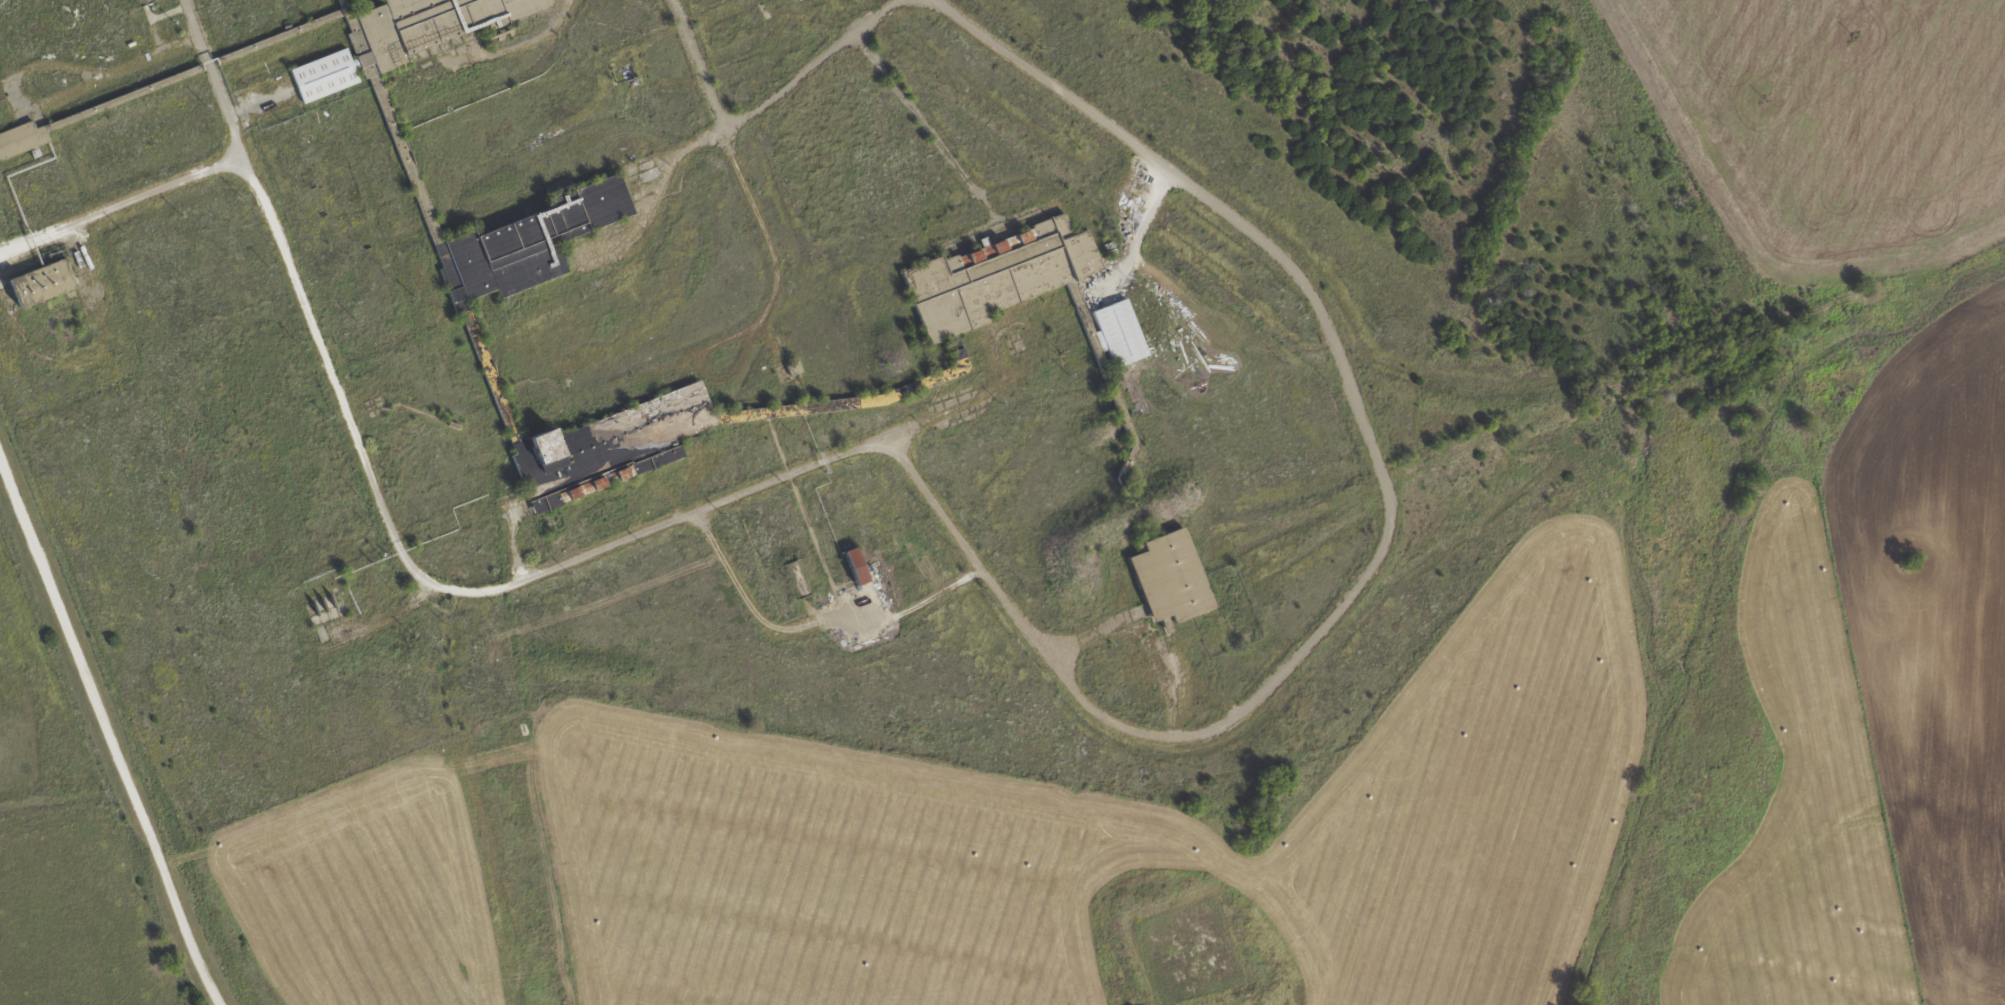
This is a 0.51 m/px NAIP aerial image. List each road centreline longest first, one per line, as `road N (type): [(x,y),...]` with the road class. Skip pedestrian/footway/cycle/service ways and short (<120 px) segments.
road 1 (residential): [(228,1004),(125,786),(0,447)]

